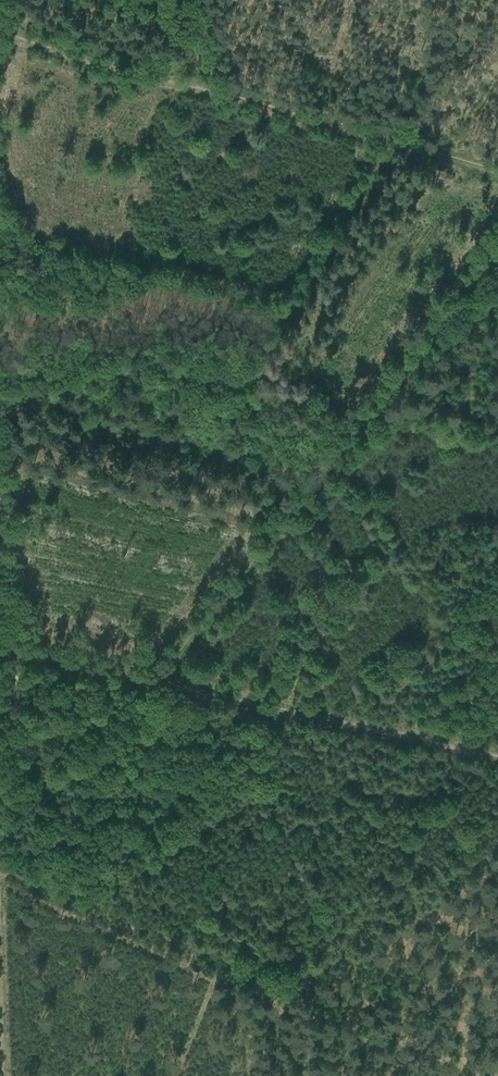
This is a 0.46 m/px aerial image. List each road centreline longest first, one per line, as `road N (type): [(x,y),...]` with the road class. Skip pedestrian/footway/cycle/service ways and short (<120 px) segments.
road 1 (track): [(167,679),(497,236)]
road 2 (track): [(497,167),(0,34)]
road 3 (track): [(167,679),(497,745)]
road 4 (track): [(0,642),(167,679)]

